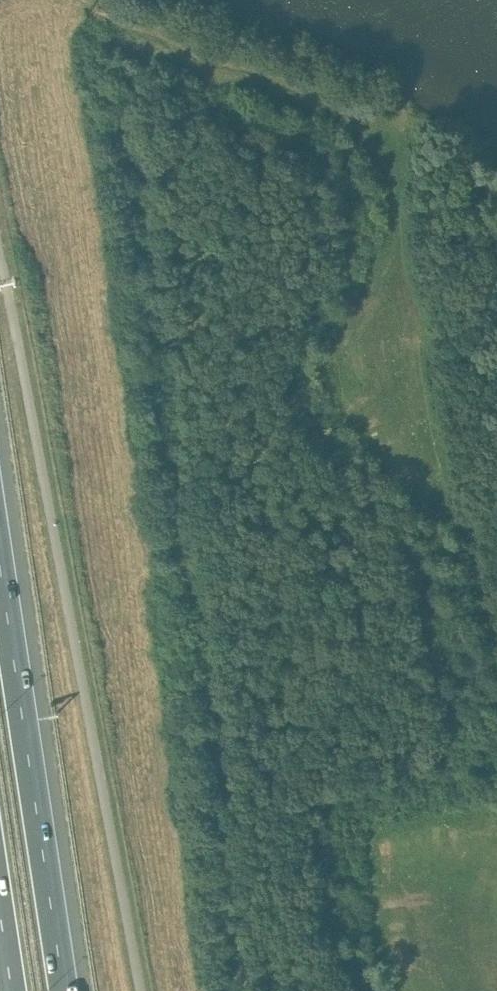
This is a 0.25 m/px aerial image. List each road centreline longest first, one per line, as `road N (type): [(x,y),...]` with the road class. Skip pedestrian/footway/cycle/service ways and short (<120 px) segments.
road 1 (motorway): [(64,990),(0,568)]

